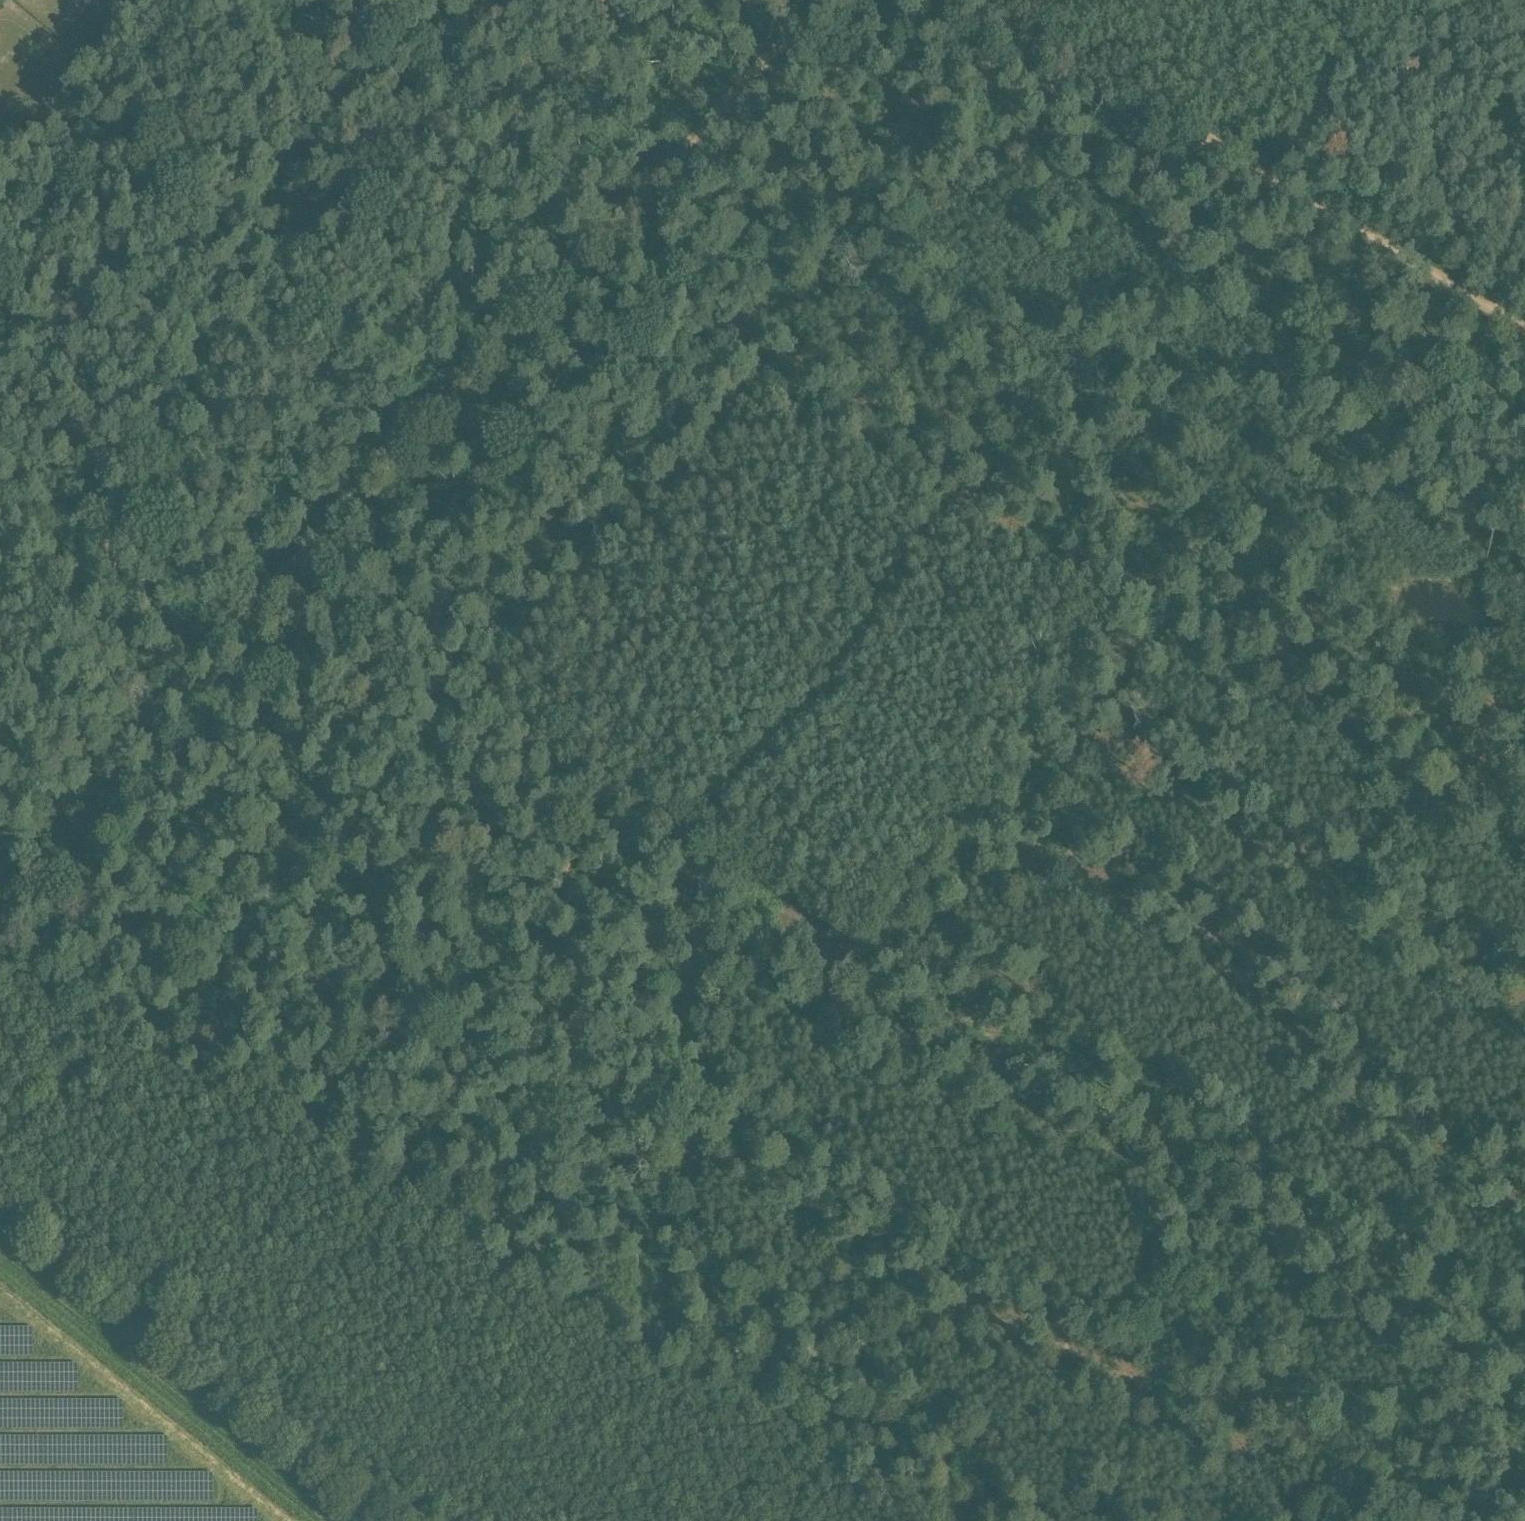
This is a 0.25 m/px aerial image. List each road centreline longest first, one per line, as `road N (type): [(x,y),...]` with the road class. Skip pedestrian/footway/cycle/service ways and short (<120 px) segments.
road 1 (track): [(0,873),(826,0)]
road 2 (track): [(1524,326),(974,0)]

